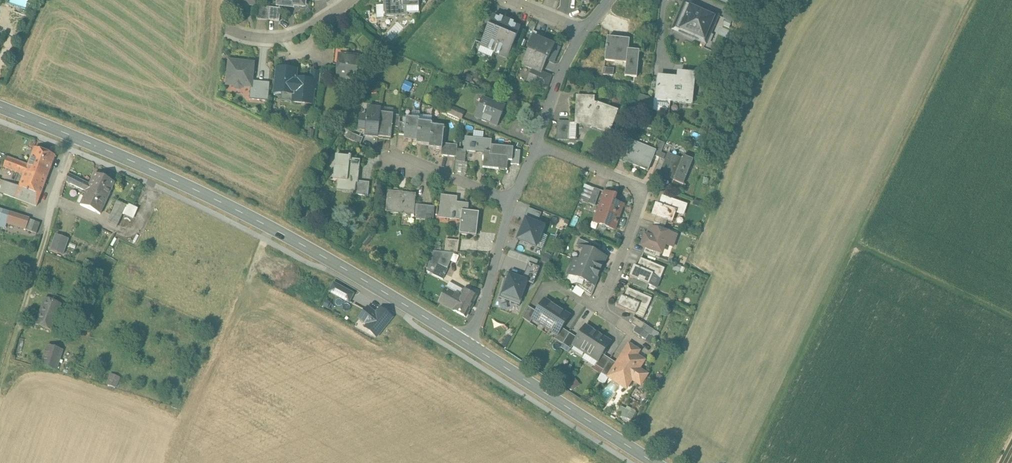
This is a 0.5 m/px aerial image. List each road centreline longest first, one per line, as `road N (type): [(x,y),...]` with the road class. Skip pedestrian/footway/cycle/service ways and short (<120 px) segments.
road 1 (secondary): [(469,344),(306,246),(78,138)]
road 2 (residential): [(537,147),(645,189),(600,312)]
road 3 (secondary): [(655,462),(469,344)]
road 4 (residential): [(78,138),(18,325)]
road 5 (residential): [(469,344),(512,202)]
road 6 (residential): [(348,0),(294,36),(232,34)]
road 7 (residential): [(537,147),(585,32)]
road 8 (residential): [(512,202),(396,162)]

